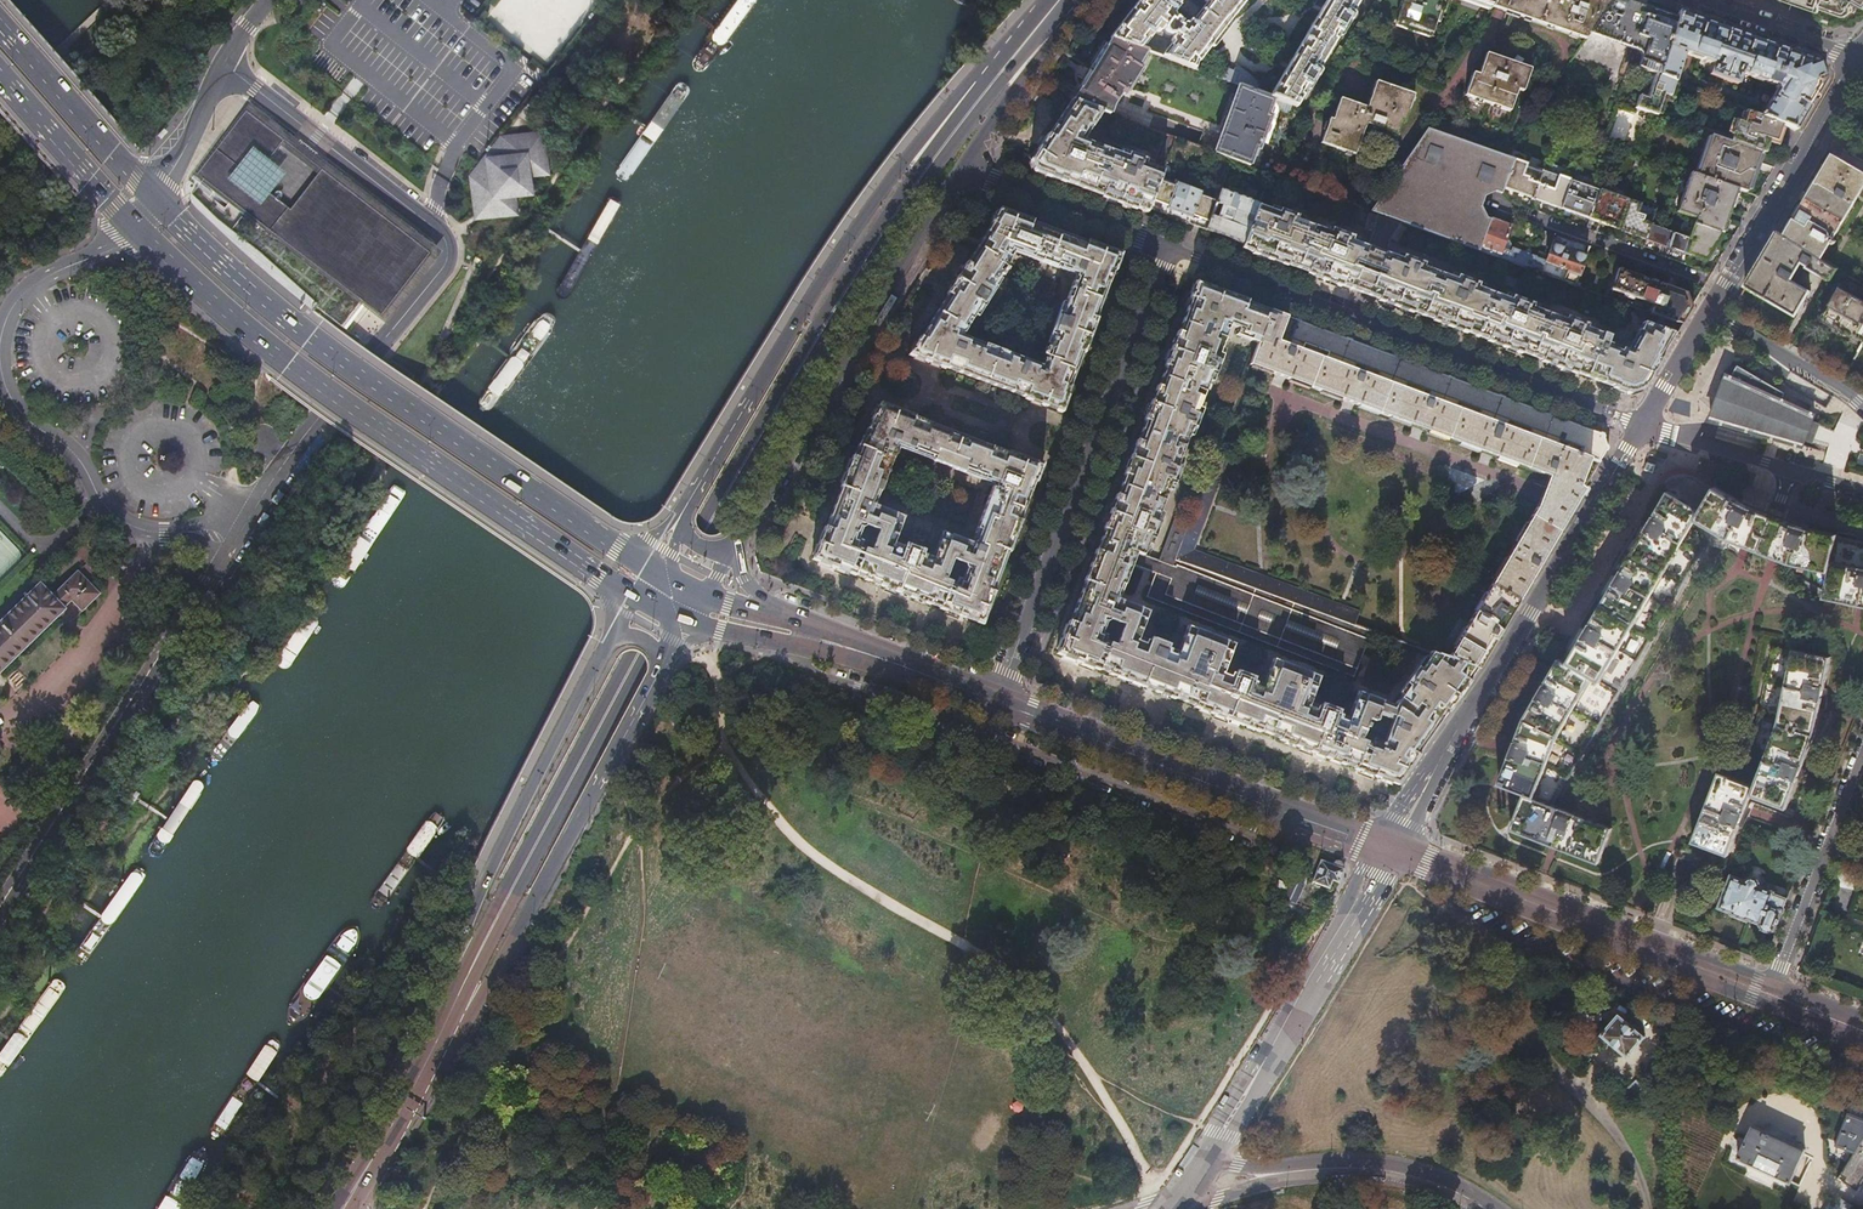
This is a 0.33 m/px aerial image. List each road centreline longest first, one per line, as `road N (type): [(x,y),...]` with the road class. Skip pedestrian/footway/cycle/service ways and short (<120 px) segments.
road 1 (primary): [(992,81),(904,203),(706,528),(448,1017)]
road 2 (track): [(713,662),(729,745),(775,816),(828,865),(989,961),(1039,1004),(1093,1076),(1154,1188),(1177,1201)]
road 3 (residential): [(223,66),(428,220),(447,253),(441,271),(251,516)]
road 4 (secondary): [(136,230),(288,365),(605,579)]
road 5 (secondary): [(623,546),(307,340),(155,201)]
road 6 (primary): [(992,81),(973,83),(914,151),(687,502)]
road 7 (residential): [(1161,246),(1643,423)]
road 8 (residential): [(1389,850),(1643,423)]
road 9 (residential): [(1161,246),(996,702)]
road 10 (primary): [(733,549),(960,165)]
road 11 (primary): [(614,634),(496,853),(451,972),(448,1017)]
road 12 (secondary): [(996,702),(1389,850)]
road 13 (primary): [(448,1017),(475,1001),(664,663)]
road 14 (secondary): [(1389,850),(1768,994)]
road 15 (tertiary): [(1389,850),(1205,1160)]
road 16 (residential): [(193,532),(155,532),(115,516),(75,454),(21,411),(0,368)]
road 17 (residential): [(1724,288),(1858,55)]
road 18 (residential): [(1862,748),(1768,994)]
road 19 (residential): [(1496,204),(1724,288)]
road 20 (secondary): [(155,201),(0,30)]
road 21 (residential): [(1643,423),(1862,489)]
road 22 (residential): [(960,165),(1161,246)]
road 23 (secondary): [(806,638),(996,702)]
road 24 (secondary): [(0,83),(136,230)]
road 25 (primary): [(448,1017),(359,1180)]
road 26 (unclassified): [(1304,1169),(1415,1177),(1481,1208)]
road 27 (primary): [(960,165),(1053,38),(1050,12)]
road 28 (residential): [(1862,406),(1709,312)]
road 29 (residential): [(0,337),(28,289),(136,230)]
road 30 (residential): [(1858,55),(1705,0)]
road 31 (residential): [(155,201),(223,66)]
road 32 (unclassified): [(1177,1201),(1219,1198),(1304,1169)]
road 33 (residential): [(1643,423),(1709,312)]

